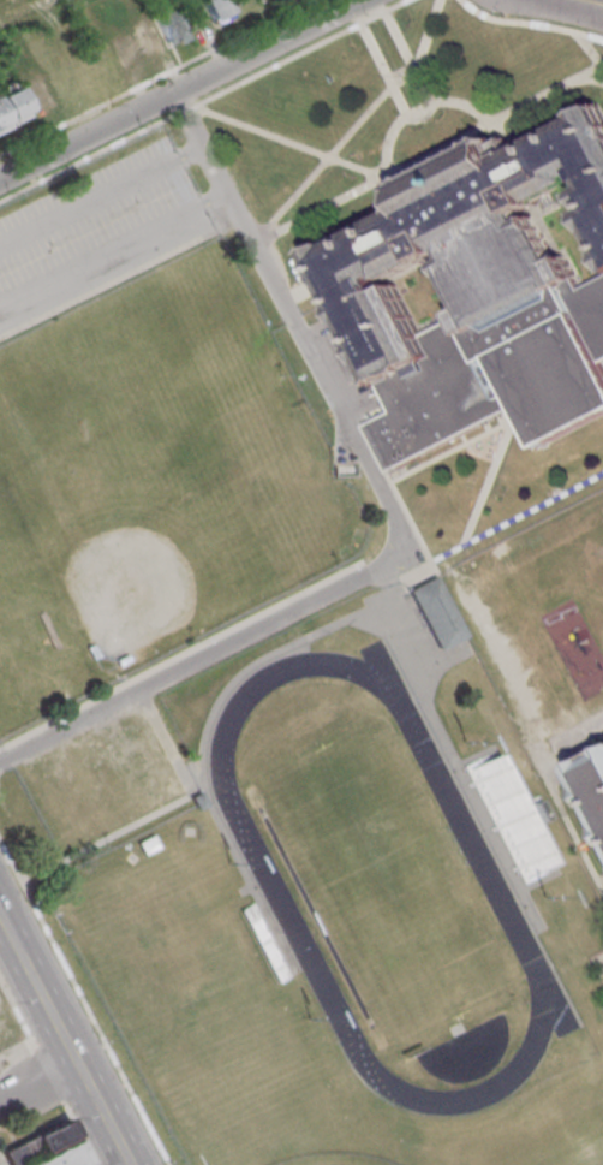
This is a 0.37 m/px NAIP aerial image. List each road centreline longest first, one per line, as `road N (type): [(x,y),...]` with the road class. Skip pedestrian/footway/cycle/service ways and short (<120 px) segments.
road 1 (residential): [(0,184),(361,0)]
road 2 (tertiary): [(134,1164),(34,980)]

